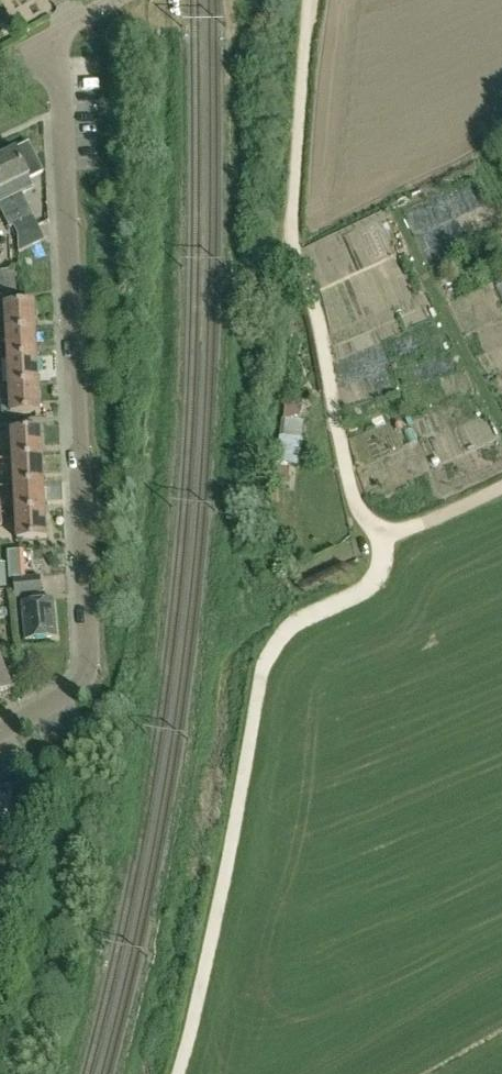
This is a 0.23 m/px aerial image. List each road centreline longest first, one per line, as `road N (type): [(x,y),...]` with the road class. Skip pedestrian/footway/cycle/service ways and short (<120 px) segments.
road 1 (residential): [(0,731),(80,690),(87,673),(60,91),(45,60),(27,50)]
road 2 (track): [(381,530),(383,561),(370,582),(292,625),(265,661),(178,1073)]
road 3 (track): [(303,0),(290,233),(321,332),(350,491),(381,530)]
road 4 (track): [(381,530),(406,530),(501,488)]

